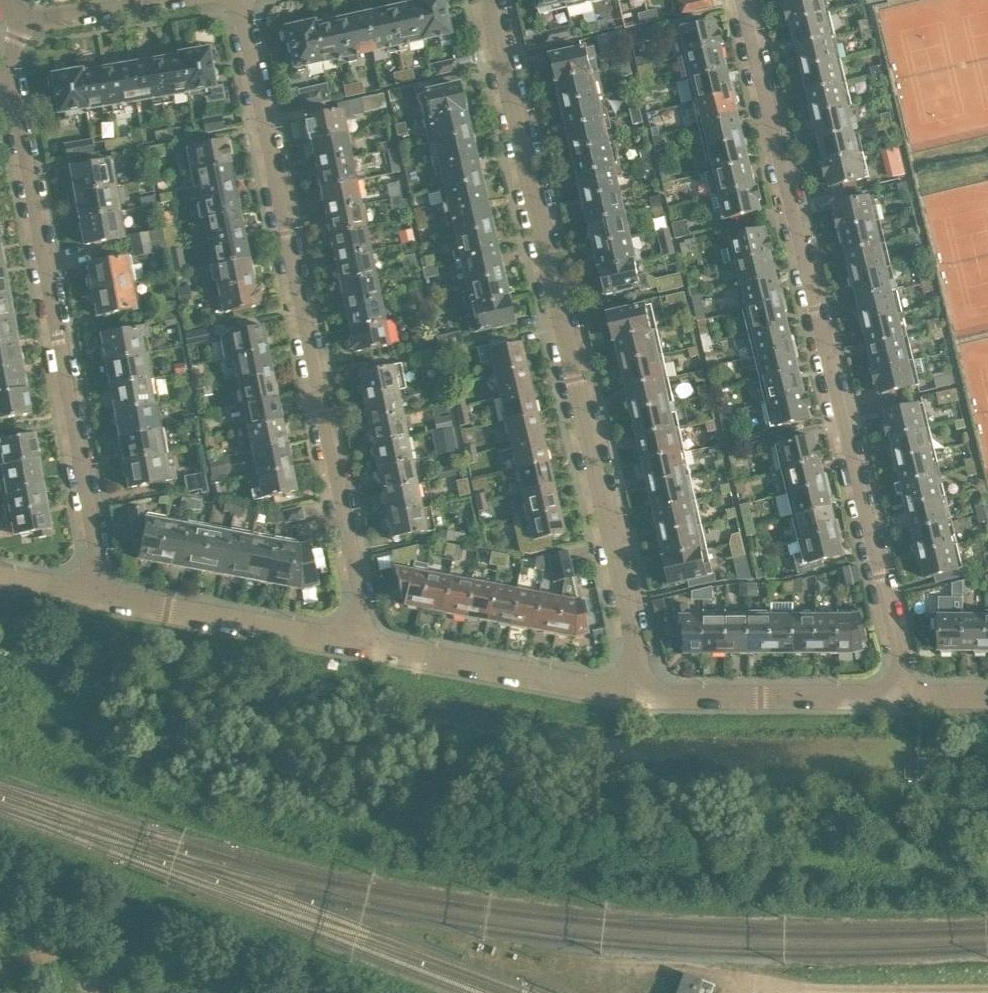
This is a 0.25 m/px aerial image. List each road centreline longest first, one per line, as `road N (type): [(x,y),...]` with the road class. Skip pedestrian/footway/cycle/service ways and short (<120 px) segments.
road 1 (residential): [(904,692),(741,0)]
road 2 (residential): [(643,690),(487,0)]
road 3 (residential): [(360,642),(363,614),(238,0)]
road 4 (residential): [(6,64),(99,569),(97,594)]
road 5 (residential): [(360,642),(643,690)]
road 6 (residential): [(97,594),(360,642)]
road 7 (residential): [(643,690),(904,692)]
road 8 (residential): [(21,22),(46,26),(179,0)]

